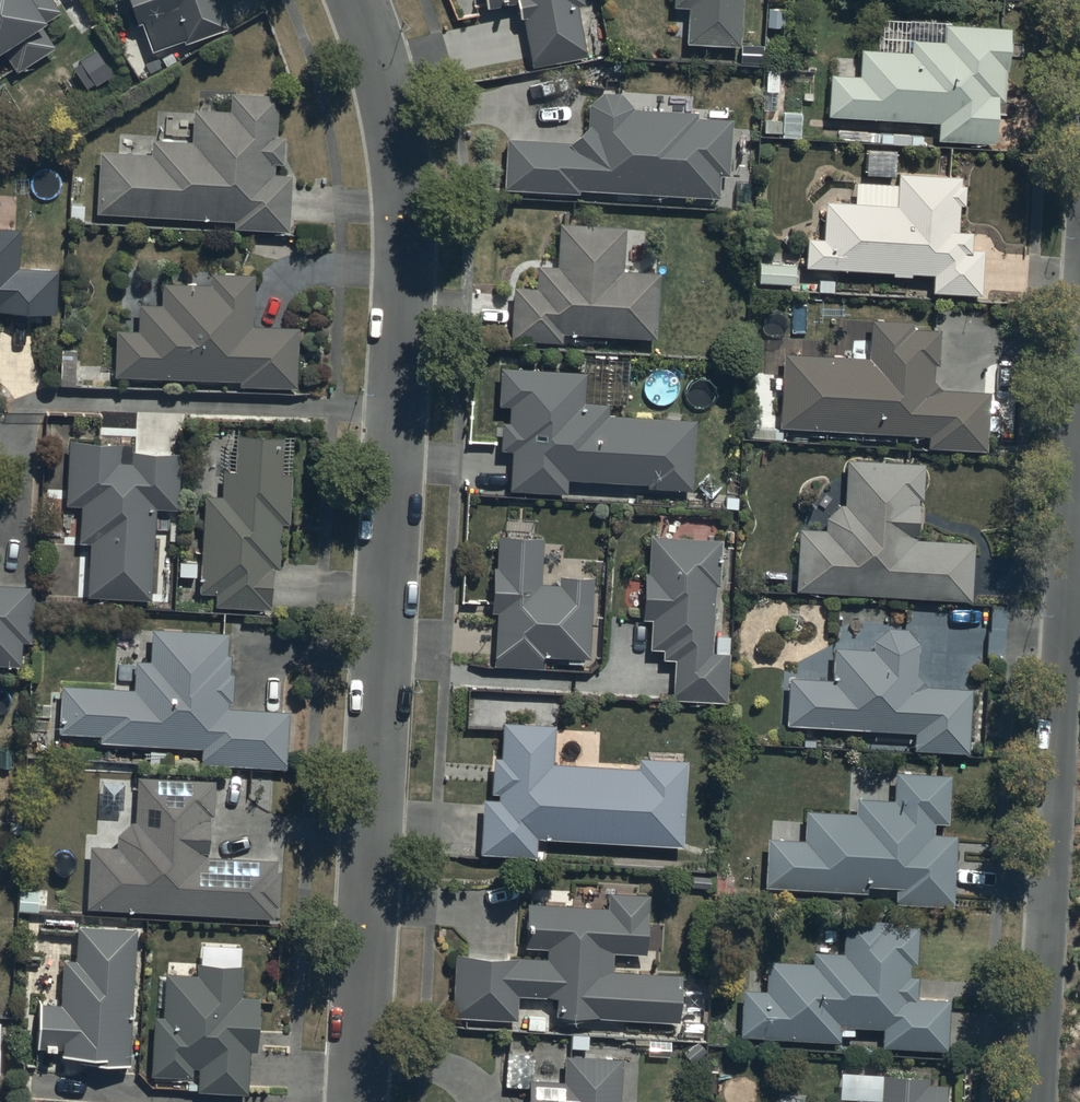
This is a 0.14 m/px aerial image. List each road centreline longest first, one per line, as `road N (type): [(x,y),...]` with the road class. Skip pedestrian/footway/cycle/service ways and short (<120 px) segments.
road 1 (residential): [(354,0),(391,121),(404,269),(359,1101)]
road 2 (residential): [(1035,1101),(1073,476)]
road 3 (residential): [(1073,476),(1079,349)]

